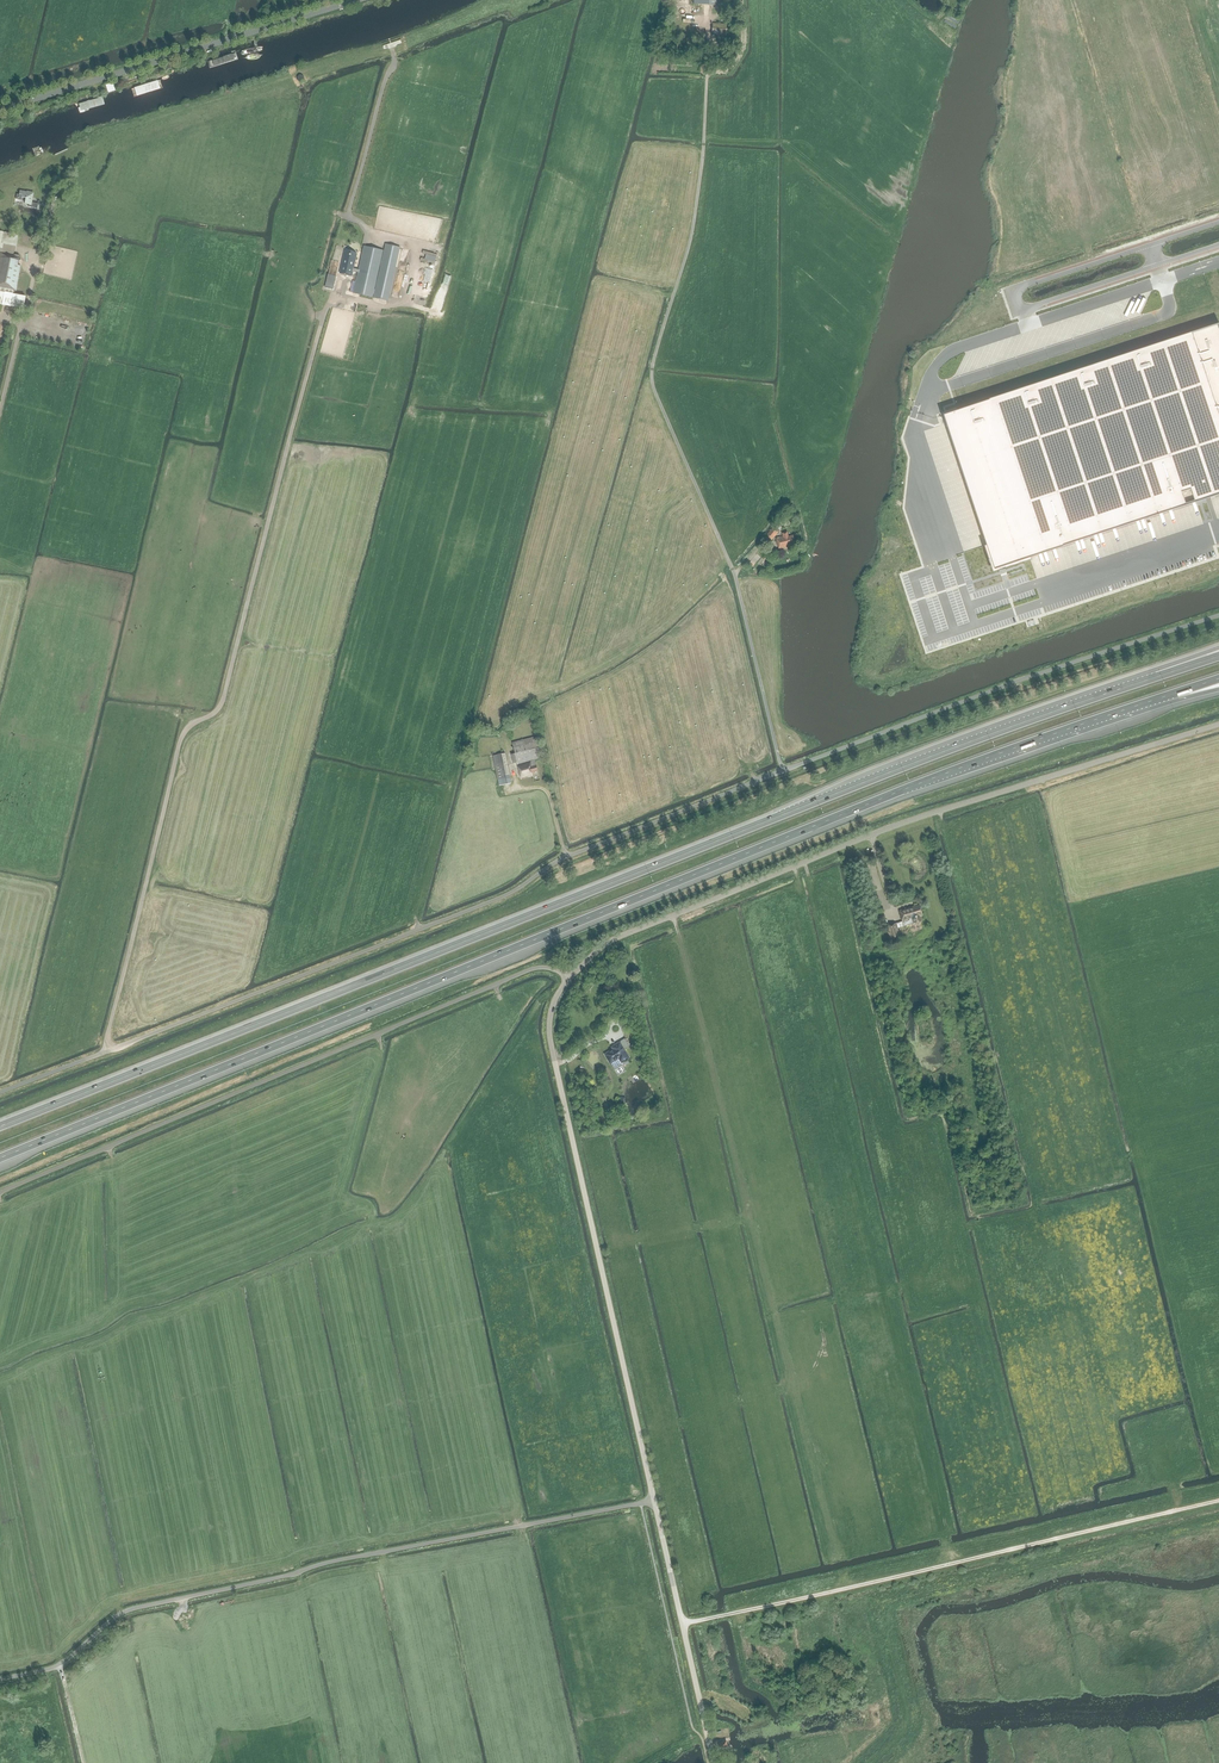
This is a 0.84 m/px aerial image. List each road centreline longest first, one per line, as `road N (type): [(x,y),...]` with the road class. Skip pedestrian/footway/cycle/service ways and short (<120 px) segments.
road 1 (motorway): [(0,1158),(906,788),(1177,692)]
road 2 (motorway): [(1157,676),(905,766),(0,1126)]
road 3 (unclassified): [(0,1091),(504,897),(559,860),(782,772)]
road 4 (unclassified): [(782,772),(731,568),(649,372),(694,211),(710,26)]
road 5 (tertiary): [(556,977),(622,935),(894,826),(1218,724)]
road 6 (unclassified): [(654,1500),(128,1610),(59,1665),(0,1679)]
road 7 (unclassified): [(0,1192),(515,975),(556,977)]
road 8 (track): [(1218,1501),(683,1624)]
road 9 (tertiary): [(654,1500),(550,1040),(556,977)]
road 10 (unclassified): [(1218,220),(1025,284),(1016,297),(1032,308),(1218,247)]
road 11 (tertiary): [(0,109),(357,0)]
road 12 (tertiary): [(654,1500),(714,1762)]
road 13 (unclassified): [(782,772),(1008,685)]
road 14 (unclassified): [(1218,616),(1008,685)]

